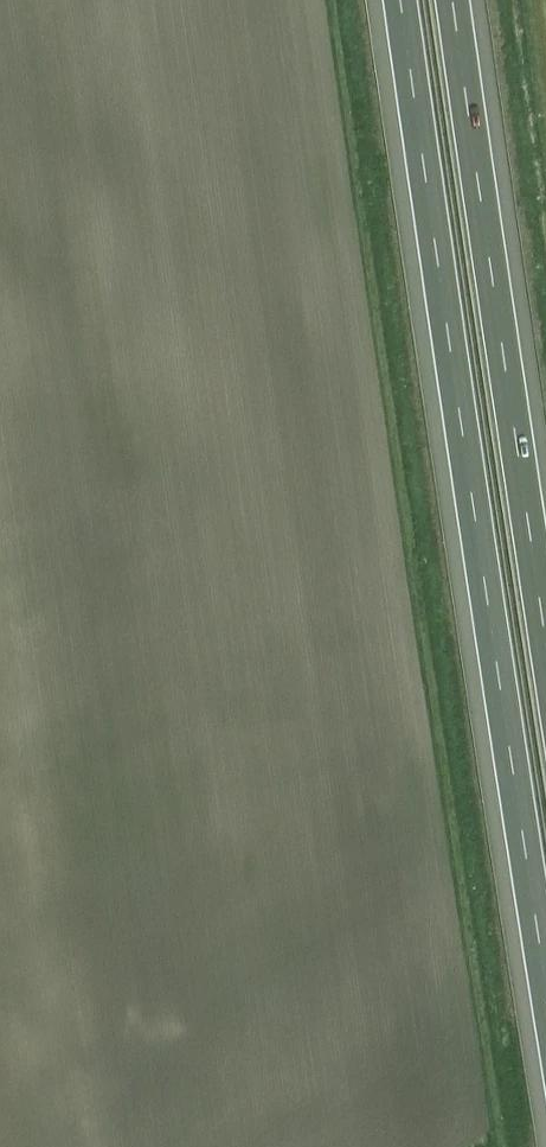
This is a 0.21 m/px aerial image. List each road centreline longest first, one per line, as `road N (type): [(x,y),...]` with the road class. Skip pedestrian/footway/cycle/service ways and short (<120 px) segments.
road 1 (motorway): [(400,0),(545,987)]
road 2 (motorway): [(545,637),(454,0)]

